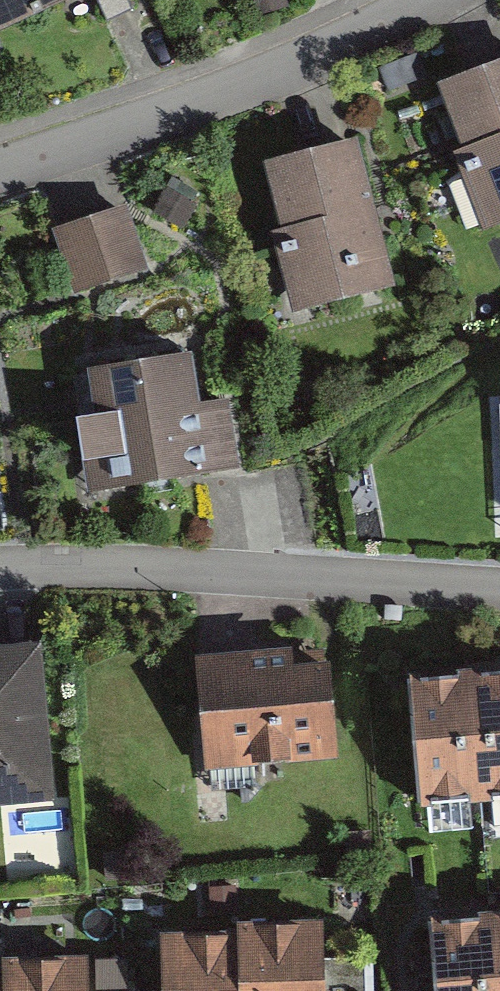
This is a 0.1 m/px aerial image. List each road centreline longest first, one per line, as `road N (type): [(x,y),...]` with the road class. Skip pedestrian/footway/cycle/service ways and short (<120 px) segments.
road 1 (residential): [(499,586),(152,568),(0,571)]
road 2 (residential): [(0,168),(285,70),(429,0)]

